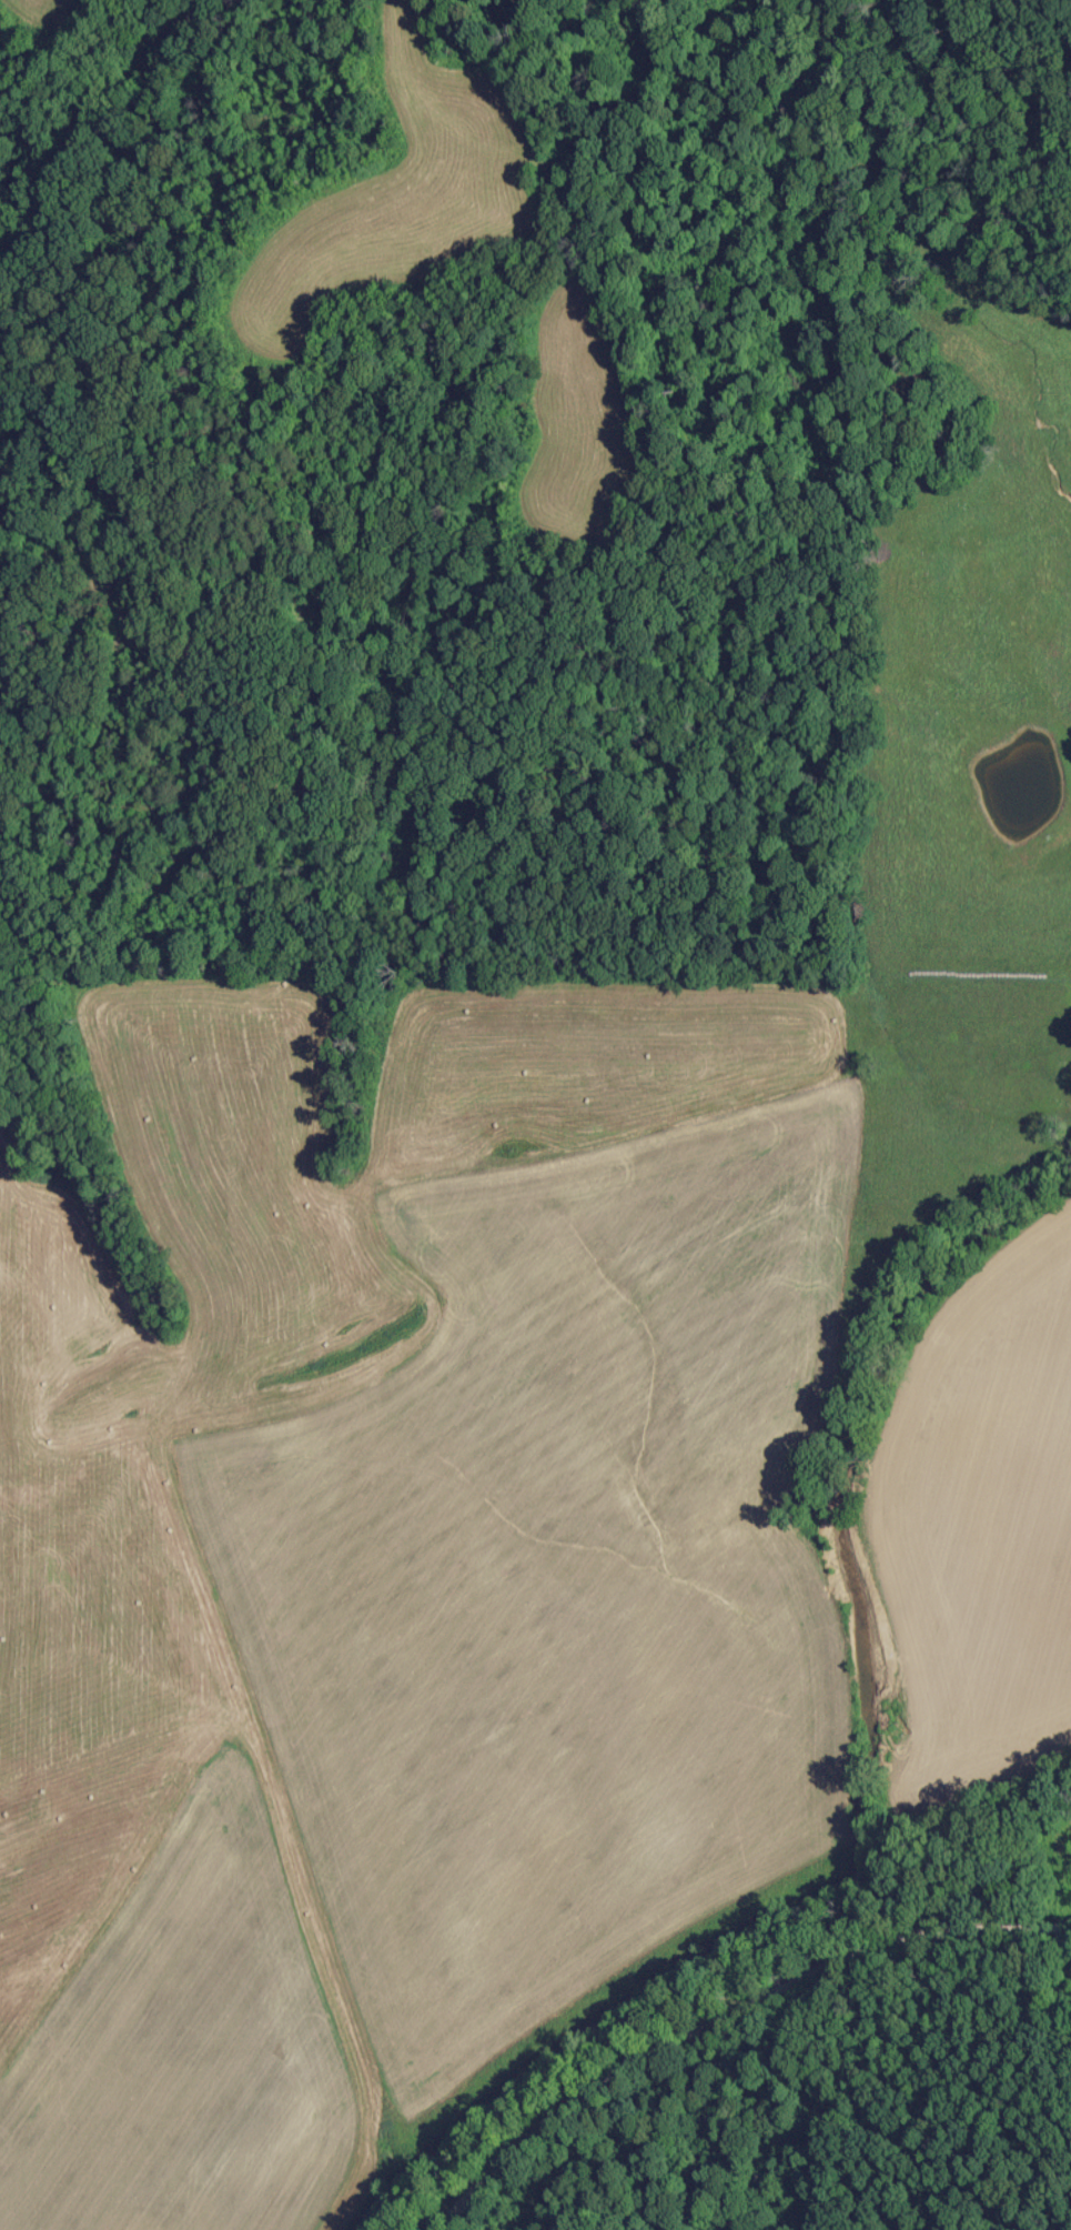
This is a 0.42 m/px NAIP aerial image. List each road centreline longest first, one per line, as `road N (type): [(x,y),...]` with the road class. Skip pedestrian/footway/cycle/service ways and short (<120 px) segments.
road 1 (residential): [(441,2229),(506,2152),(768,1993),(917,1939),(1070,1929)]

